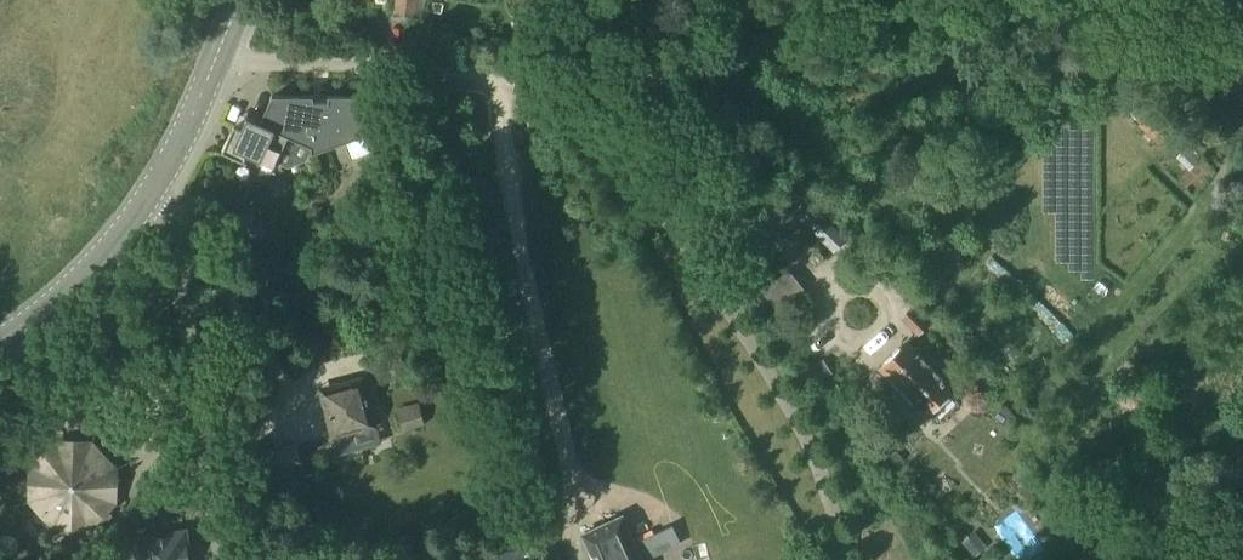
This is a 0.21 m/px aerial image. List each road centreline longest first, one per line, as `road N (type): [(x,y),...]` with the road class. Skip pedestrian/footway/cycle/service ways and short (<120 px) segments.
road 1 (unclassified): [(221,64),(625,86),(679,79),(918,0)]
road 2 (residential): [(219,559),(158,179)]
road 3 (secondary): [(0,335),(81,281),(158,179)]
road 4 (secondary): [(158,179),(221,64)]

